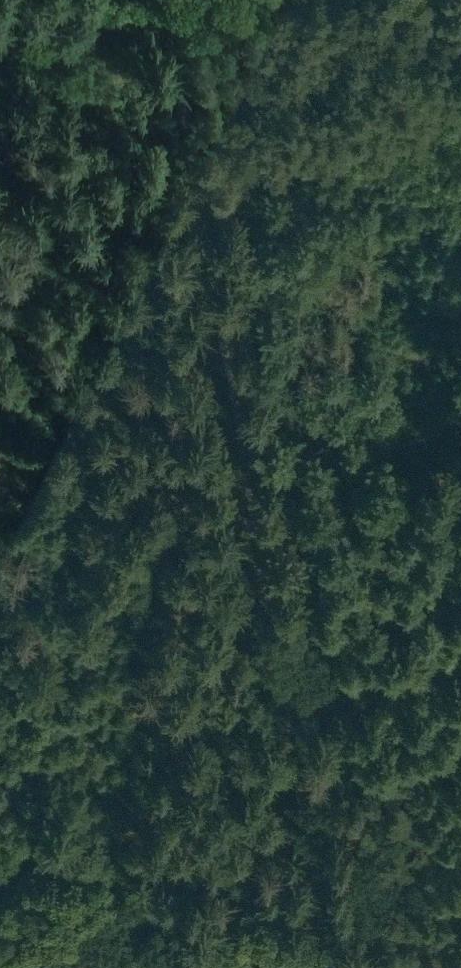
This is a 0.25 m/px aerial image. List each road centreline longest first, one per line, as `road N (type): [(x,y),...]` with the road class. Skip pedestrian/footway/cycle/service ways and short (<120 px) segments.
road 1 (track): [(154,0),(243,488)]
road 2 (track): [(327,967),(243,488)]
road 3 (track): [(460,436),(243,488)]
road 4 (track): [(213,0),(0,51)]

